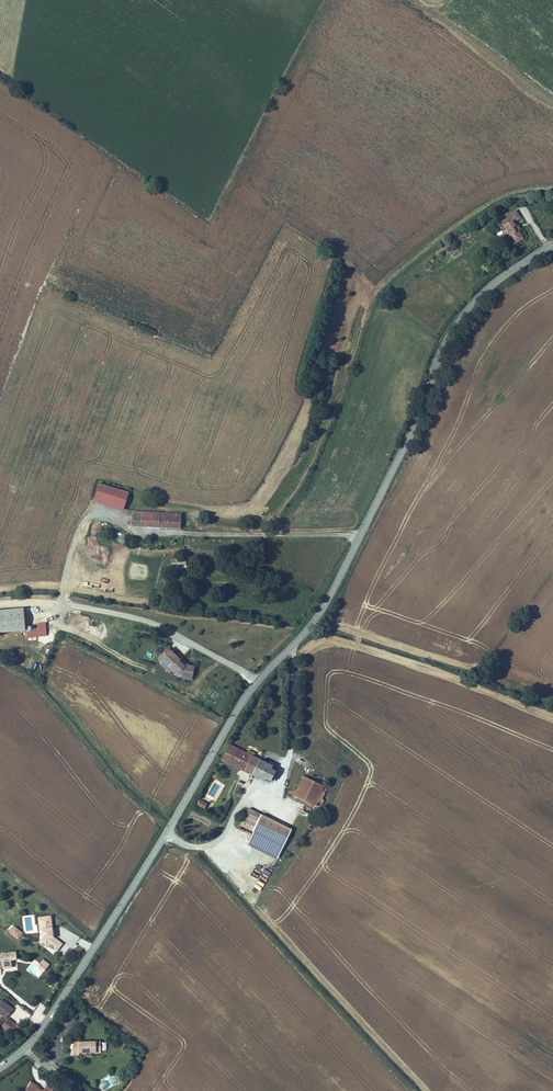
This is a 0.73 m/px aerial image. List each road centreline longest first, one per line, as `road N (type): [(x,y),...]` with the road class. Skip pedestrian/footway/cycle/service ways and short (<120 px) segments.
road 1 (secondary): [(0,1068),(50,1017),(239,708),(329,597),(464,313),(490,282),(552,245)]
road 2 (track): [(258,682),(156,626),(62,601),(86,519),(99,515),(134,531),(359,537)]
road 3 (track): [(210,844),(281,935),(428,1090)]

